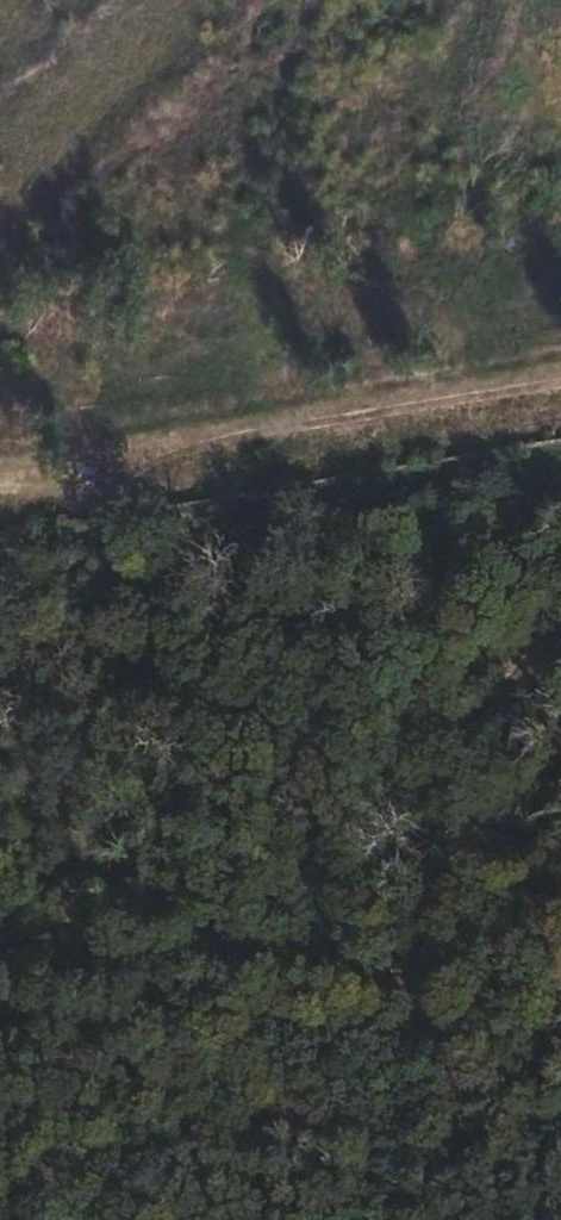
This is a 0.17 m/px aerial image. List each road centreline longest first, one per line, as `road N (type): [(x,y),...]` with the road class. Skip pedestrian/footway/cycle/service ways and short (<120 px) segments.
road 1 (track): [(367,1219),(397,972),(462,723),(560,632)]
road 2 (track): [(560,412),(0,507)]
road 3 (track): [(0,933),(397,972),(560,979)]

